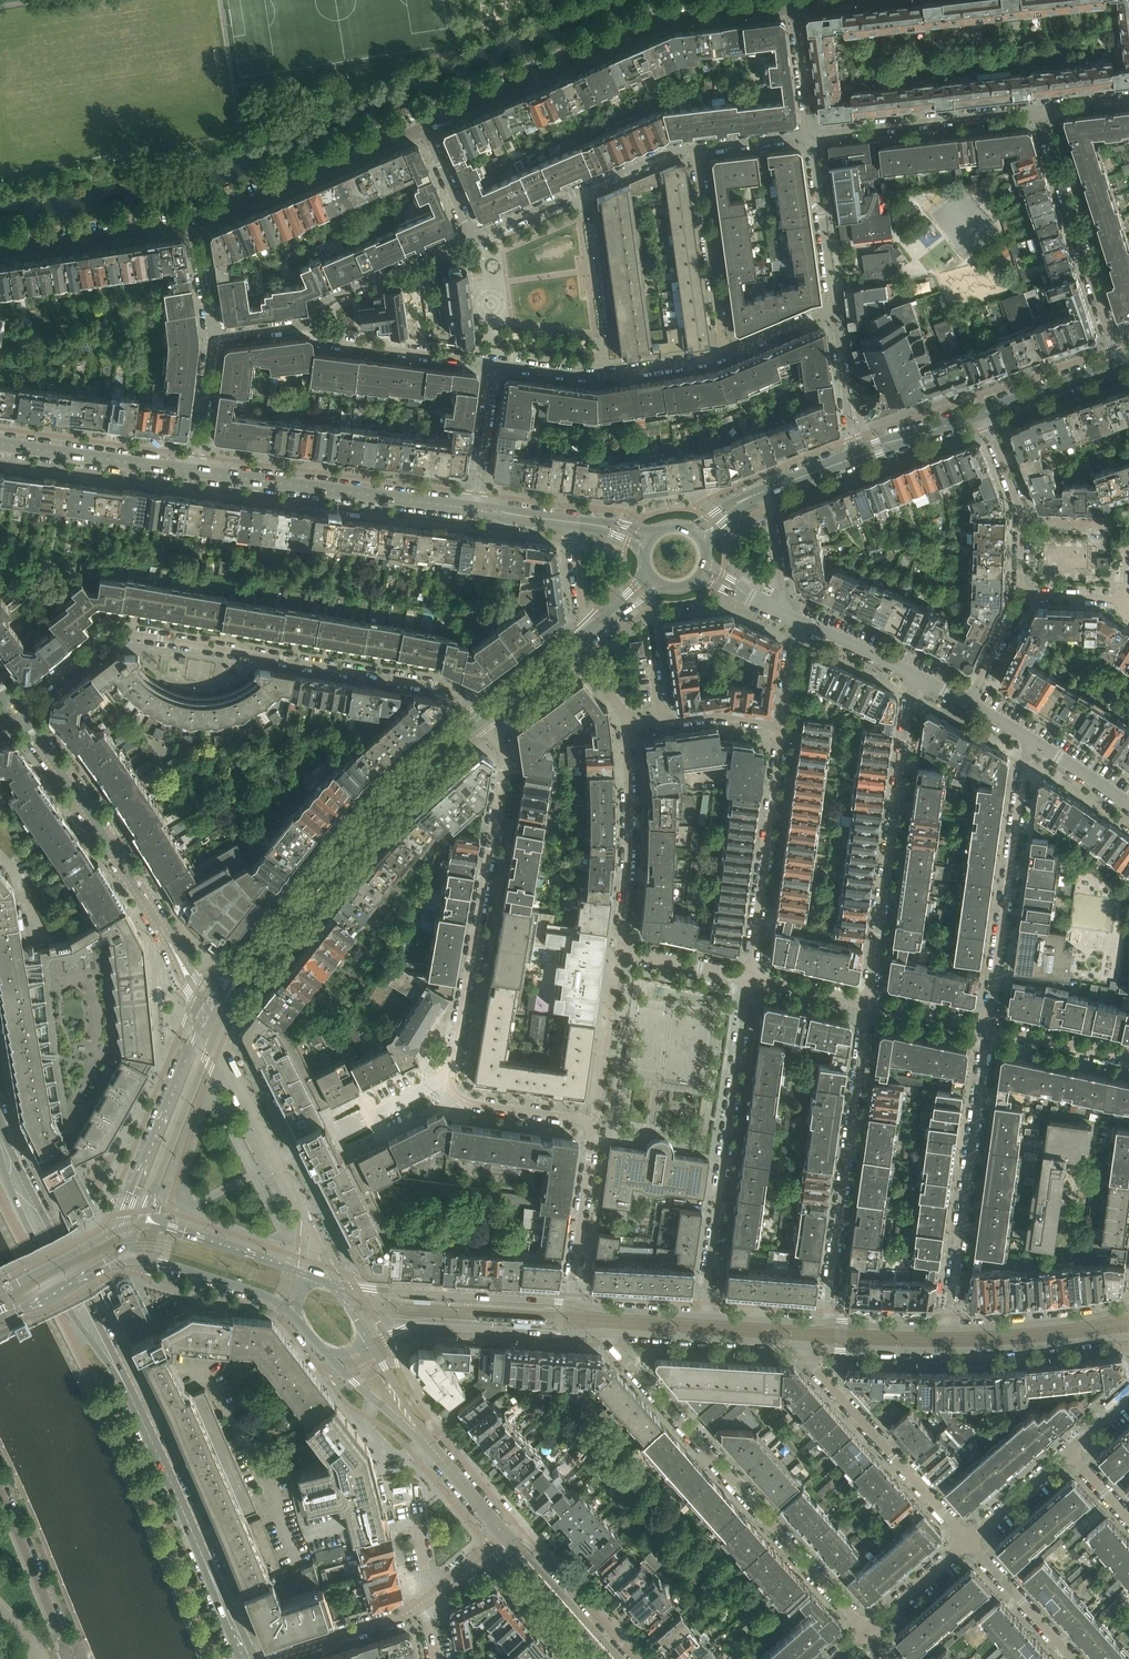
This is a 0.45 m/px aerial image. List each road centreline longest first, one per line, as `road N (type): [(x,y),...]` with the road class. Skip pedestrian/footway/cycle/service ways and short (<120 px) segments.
road 1 (residential): [(482,717),(434,685),(114,630),(14,709)]
road 2 (residential): [(615,1333),(614,1346),(867,1631)]
road 3 (residential): [(425,128),(673,22),(794,9)]
road 4 (residential): [(453,1073),(505,753),(482,717)]
road 5 (residential): [(14,709),(101,828),(208,1010)]
road 6 (residential): [(570,1304),(594,1119),(468,1102),(455,1093),(453,1073)]
road 7 (residential): [(749,978),(644,957),(623,943),(632,727)]
road 8 (residential): [(703,1317),(749,978)]
road 9 (residential): [(868,1004),(914,674)]
road 10 (tertiary): [(805,1344),(973,1350),(1128,1336)]
road 11 (residential): [(828,1322),(868,1004)]
road 12 (tertiary): [(247,1658),(118,1371)]
road 13 (tertiary): [(269,938),(361,824),(482,717)]
road 14 (residential): [(988,1029),(947,1328)]
road 15 (residential): [(1030,739),(988,1029)]
road 16 (secondary): [(198,472),(476,510)]
road 17 (residential): [(1120,365),(1039,111)]
road 18 (residential): [(805,1344),(805,1358),(968,1540)]
road 19 (residential): [(783,725),(749,978)]
road 20 (residential): [(191,226),(425,128)]
road 21 (tertiary): [(370,1345),(409,1327),(615,1333)]
road 22 (residential): [(472,237),(696,146)]
road 23 (residential): [(493,362),(604,376),(724,355)]
road 24 (tertiary): [(570,1304),(338,1286)]
road 25 (tertiary): [(208,1010),(126,1226)]
road 26 (residential): [(1039,111),(811,133)]
road 27 (tertiary): [(14,1177),(57,1285),(118,1371)]
road 28 (tertiary): [(118,1371),(50,1225),(14,1177)]
road 29 (residential): [(724,355),(696,146)]
road 30 (tertiary): [(142,1225),(216,1033)]
road 31 (residential): [(305,1216),(216,1033)]
road 32 (secondary): [(0,445),(198,472)]
road 33 (residential): [(0,255),(191,226)]
road 34 (residential): [(493,362),(323,340),(322,321)]
road 35 (residential): [(985,412),(1021,511),(1022,596)]
road 36 (tertiary): [(615,1333),(805,1344)]
road 37 (residential): [(322,321),(323,298),(472,237)]
road 38 (tertiary): [(1128,1307),(1050,1323),(947,1328)]
road 39 (residential): [(71,1657),(0,1491)]
road 40 (residential): [(811,133),(836,309)]
road 41 (residential): [(264,1658),(403,1616),(428,1601)]
road 42 (tertiary): [(129,1257),(261,1295),(292,1314)]
road 43 (tertiary): [(304,1274),(142,1225)]
road 44 (residential): [(968,1540),(1073,1658)]
road 45 (residential): [(836,309),(860,457)]
road 46 (residential): [(476,510),(493,362)]
road 47 (residential): [(1128,1058),(988,1029)]
road 48 (secondary): [(985,412),(1120,365)]
road 49 (tertiary): [(0,1317),(129,1257)]
road 50 (tertiary): [(126,1226),(0,1291)]
road 51 (residential): [(212,335),(198,472)]
road 52 (residential): [(867,1631),(968,1540)]
road 53 (residential): [(968,1540),(1069,1451)]
road 54 (tertiary): [(703,1317),(570,1304)]
road 55 (secondary): [(860,457),(985,412)]
road 56 (residential): [(914,674),(795,617)]
road 57 (tertiary): [(329,1353),(427,1441)]
road 58 (tertiary): [(482,717),(582,639)]
road 59 (residential): [(794,9),(811,133)]
road 60 (tertiary): [(828,1322),(703,1317)]
road 61 (residential): [(786,613),(772,490)]
road 62 (residential): [(988,1029),(868,1004)]
road 63 (residential): [(868,1004),(749,978)]
road 64 (residential): [(663,722),(717,714),(783,725)]
road 65 (residential): [(724,355),(836,309)]

